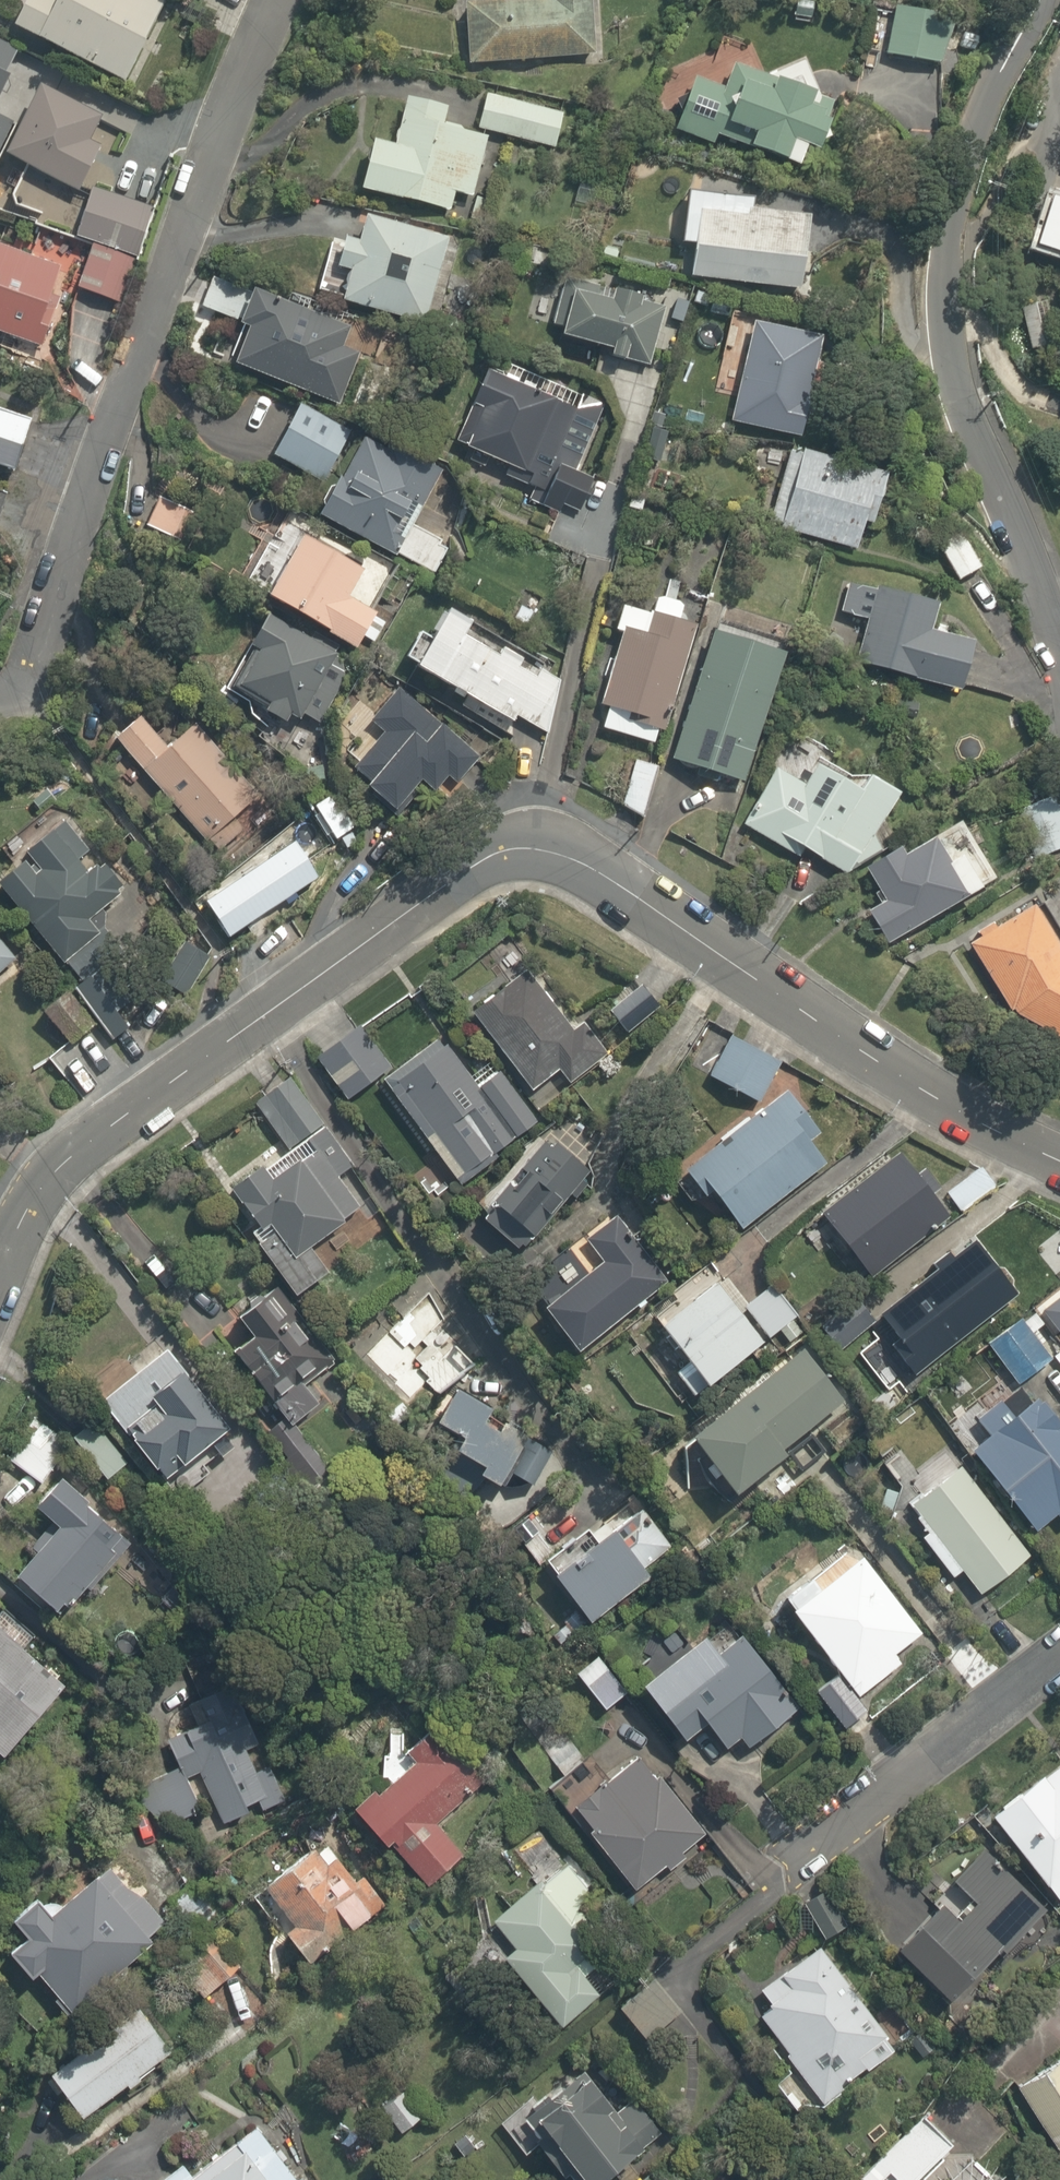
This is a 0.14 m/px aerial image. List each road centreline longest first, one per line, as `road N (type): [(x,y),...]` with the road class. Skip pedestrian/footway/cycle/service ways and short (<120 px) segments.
road 1 (tertiary): [(1059,1159),(863,1053),(570,855),(512,848),(461,874),(74,1155),(21,1222),(0,1270)]
road 2 (residential): [(23,683),(278,0)]
road 3 (residential): [(1059,652),(951,359),(943,307),(960,194),(1001,76),(1040,0)]
road 4 (residential): [(795,1859),(1059,1660)]

